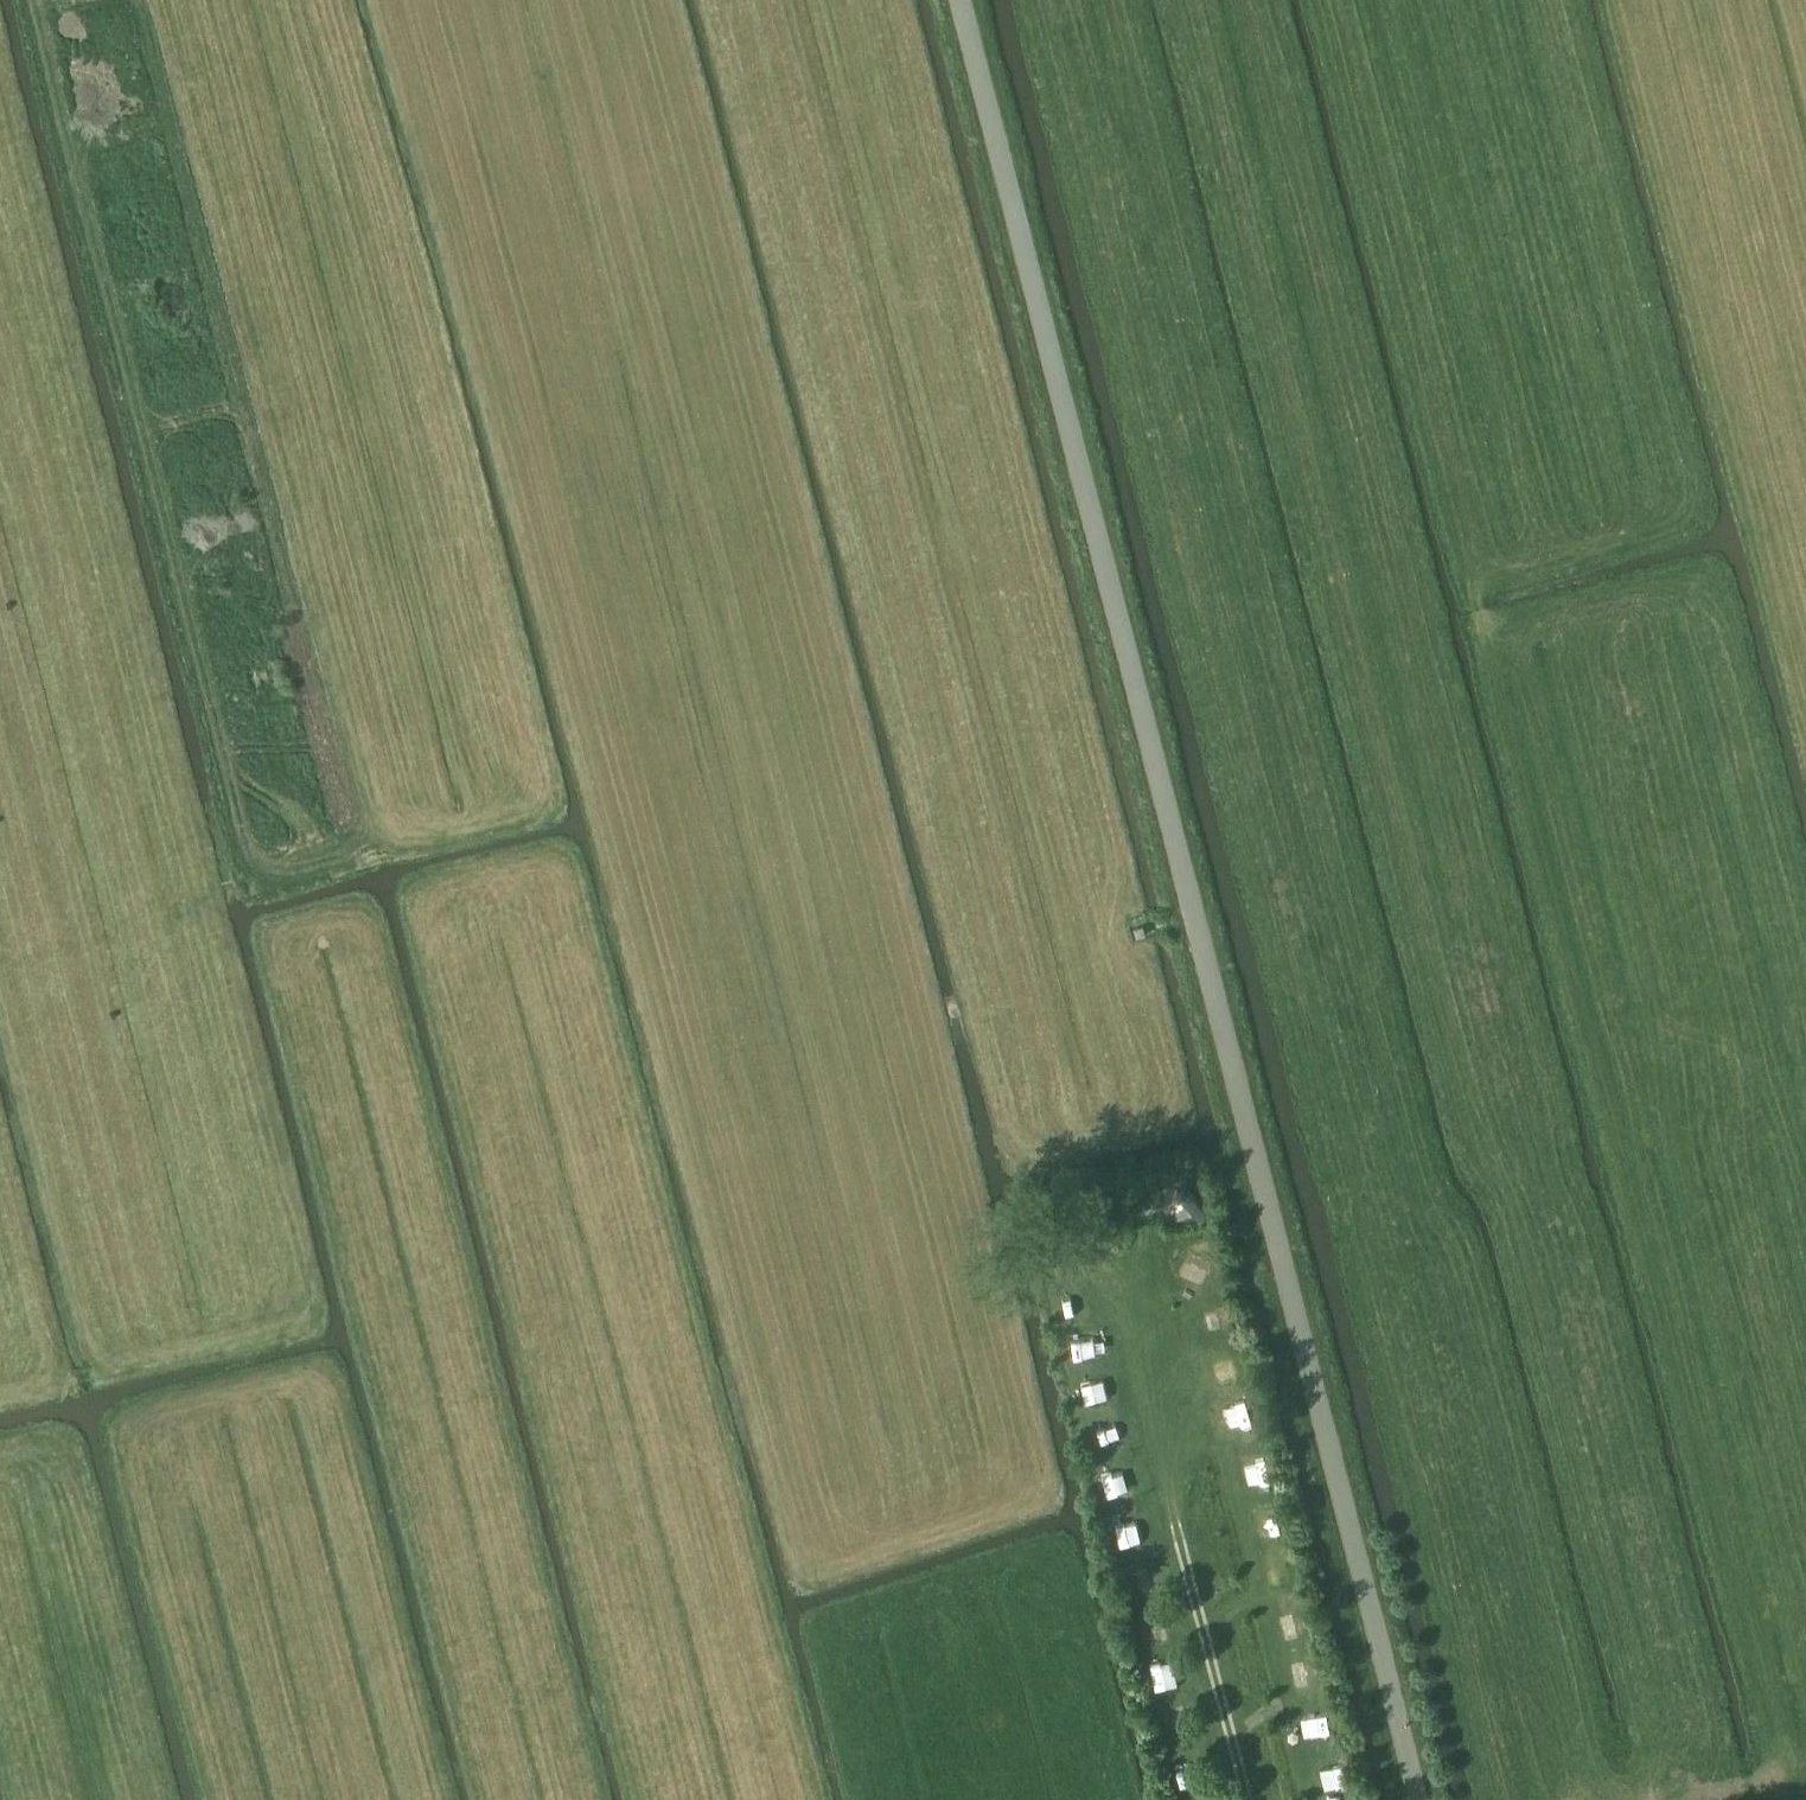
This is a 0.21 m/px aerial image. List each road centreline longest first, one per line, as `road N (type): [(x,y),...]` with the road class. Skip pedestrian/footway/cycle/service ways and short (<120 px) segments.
road 1 (unclassified): [(1412,1799),(948,0)]
road 2 (track): [(1180,1536),(1249,1799)]

